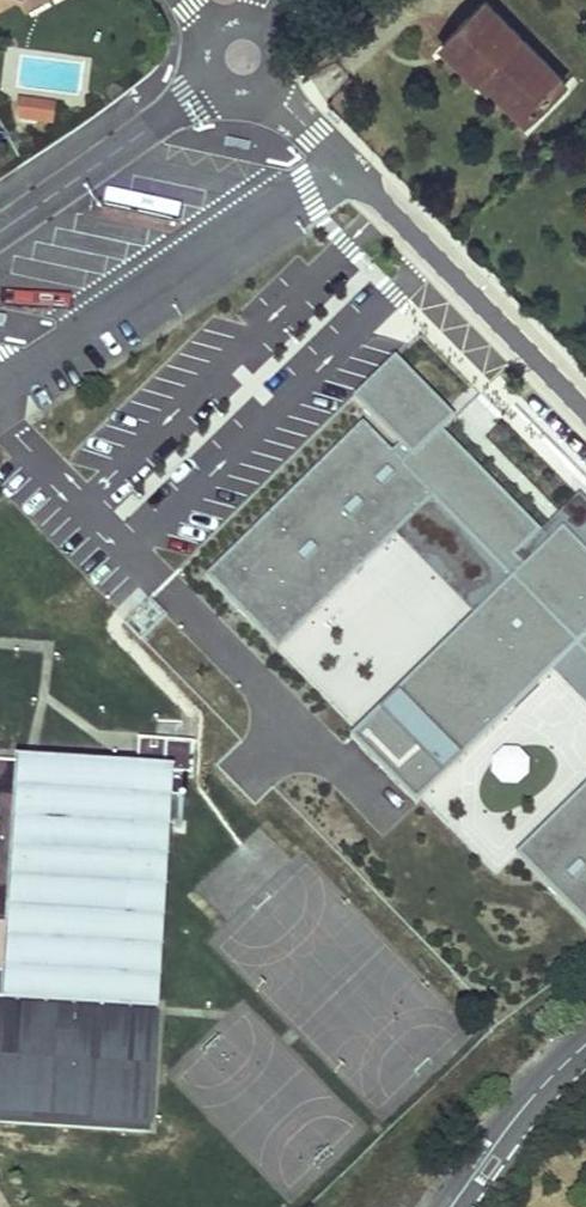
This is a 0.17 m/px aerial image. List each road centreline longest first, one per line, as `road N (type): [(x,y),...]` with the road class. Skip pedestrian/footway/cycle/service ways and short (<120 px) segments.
road 1 (residential): [(585,413),(264,82)]
road 2 (residential): [(0,230),(210,85)]
road 3 (tertiary): [(585,1044),(524,1108),(449,1206)]

